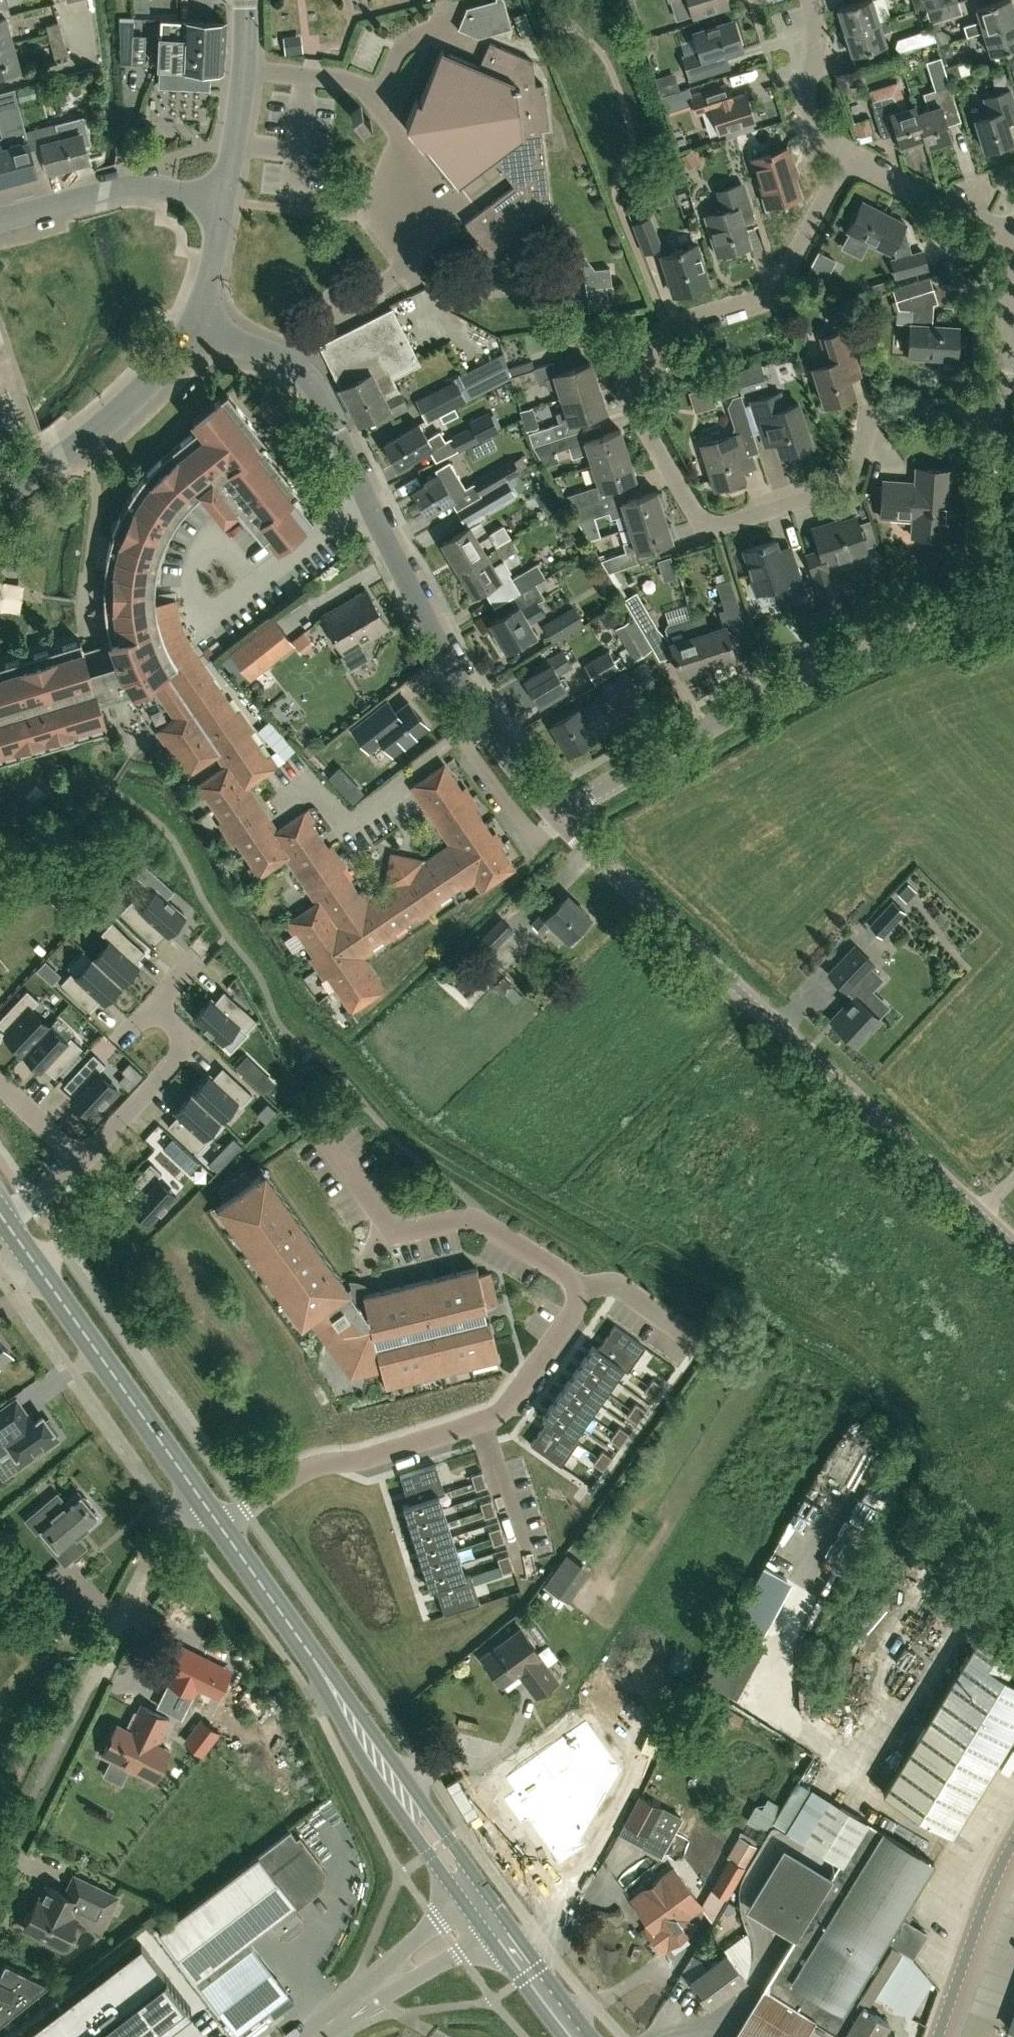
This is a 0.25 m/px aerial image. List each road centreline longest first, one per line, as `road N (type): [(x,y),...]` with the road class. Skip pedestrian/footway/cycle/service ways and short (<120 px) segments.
road 1 (residential): [(1003,413),(886,411),(875,456),(853,485),(709,529),(689,512),(627,391),(665,328),(772,291),(849,158)]
road 2 (tertiary): [(1013,1248),(562,823)]
road 3 (tertiary): [(562,823),(486,717),(323,412),(284,369)]
road 4 (unclassified): [(562,823),(694,735),(835,661),(1013,602)]
road 5 (primary): [(486,1915),(222,1531)]
road 6 (residential): [(222,1531),(312,1466),(378,1455),(495,1415),(572,1313),(576,1290)]
road 7 (primary): [(198,1498),(6,1224)]
road 8 (unclassified): [(39,1783),(159,1531),(198,1498)]
road 9 (tertiary): [(0,498),(101,424),(194,327)]
road 10 (residential): [(0,215),(121,186),(221,199)]
road 11 (unclassified): [(435,29),(412,40),(381,88),(242,73)]
road 12 (residential): [(80,1157),(196,1044),(154,1005)]
road 13 (unclassified): [(284,369),(390,275),(418,205)]
road 14 (unclassified): [(306,2036),(486,1915)]
road 15 (residential): [(576,1290),(564,1270),(477,1219),(389,1229)]
road 16 (tertiary): [(939,2036),(1013,1840)]
road 17 (residential): [(1013,236),(849,158)]
road 18 (residential): [(1013,588),(1003,413)]
road 19 (residential): [(849,158),(811,109),(823,42),(812,0)]
road 20 (residential): [(1003,413),(1013,241)]
road 21 (primary): [(582,2036),(486,1915)]
road 22 (residential): [(576,1290),(613,1285),(693,1339)]
road 23 (tertiary): [(194,327),(221,199)]
road 24 (tertiary): [(221,199),(242,73)]

